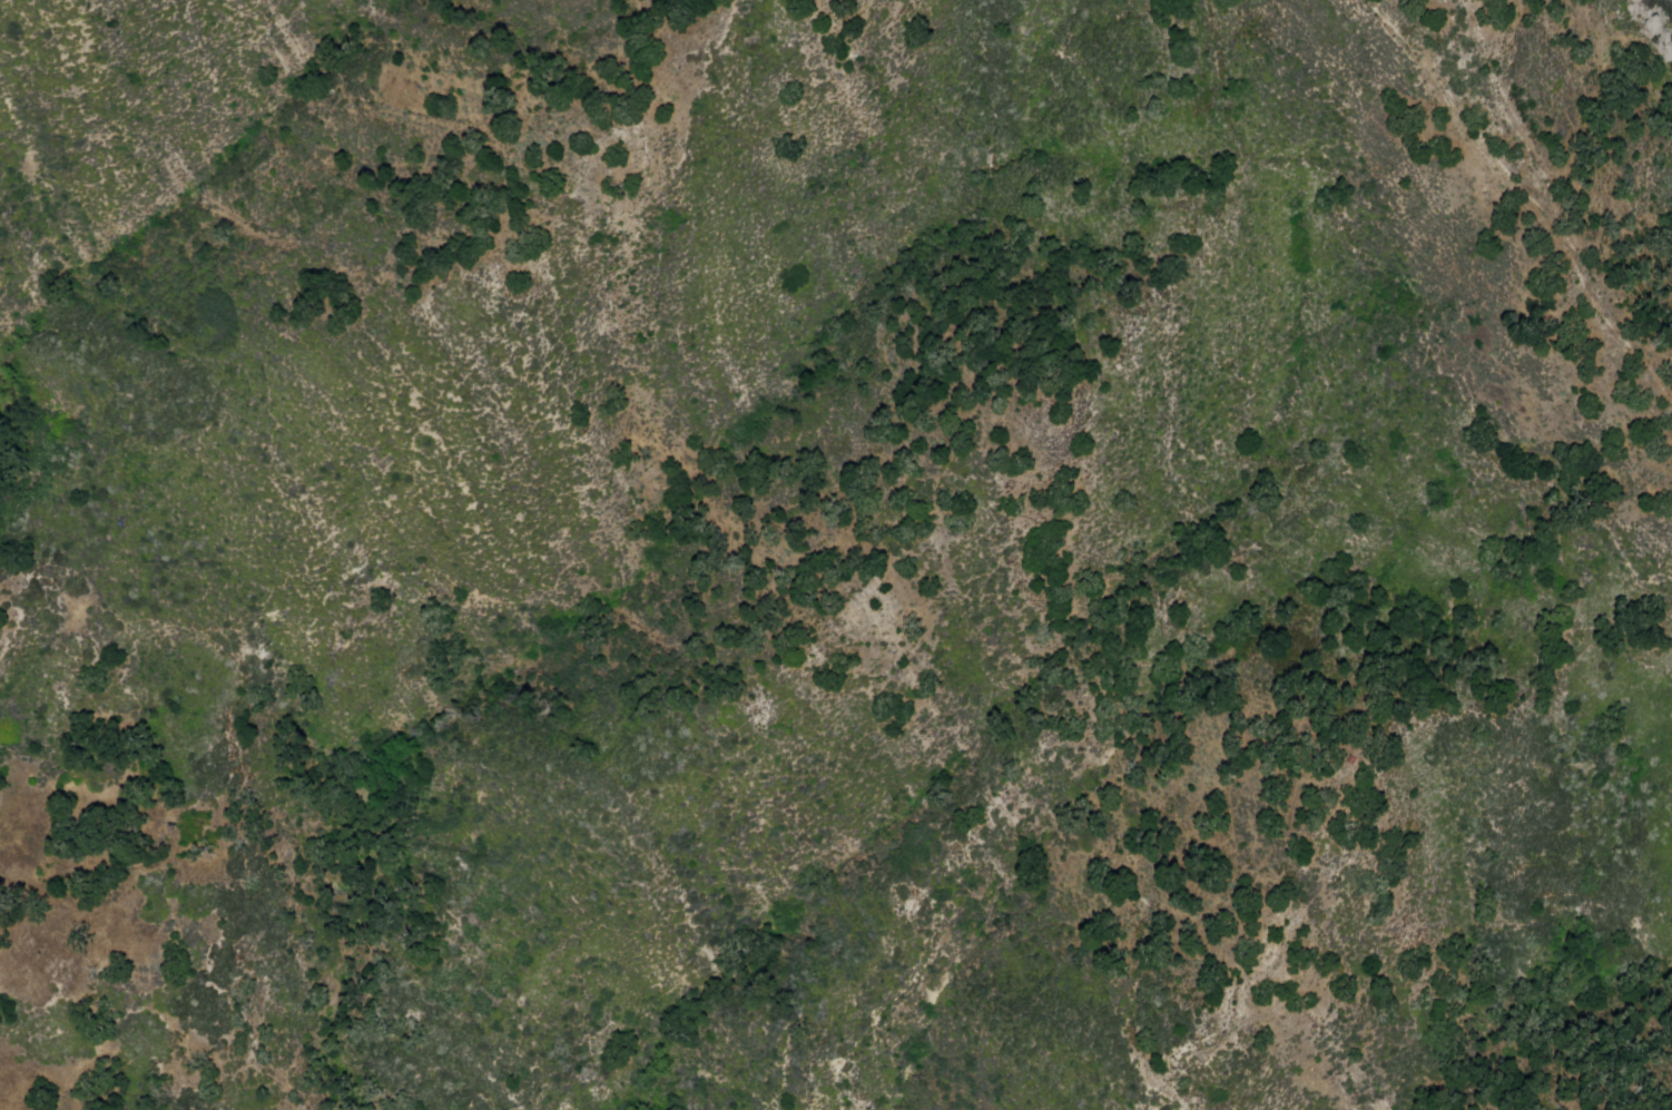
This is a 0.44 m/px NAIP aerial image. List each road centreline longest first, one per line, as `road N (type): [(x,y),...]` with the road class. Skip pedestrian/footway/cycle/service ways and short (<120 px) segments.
road 1 (track): [(1671,425),(1571,294),(1552,243),(1502,163),(1365,0)]

